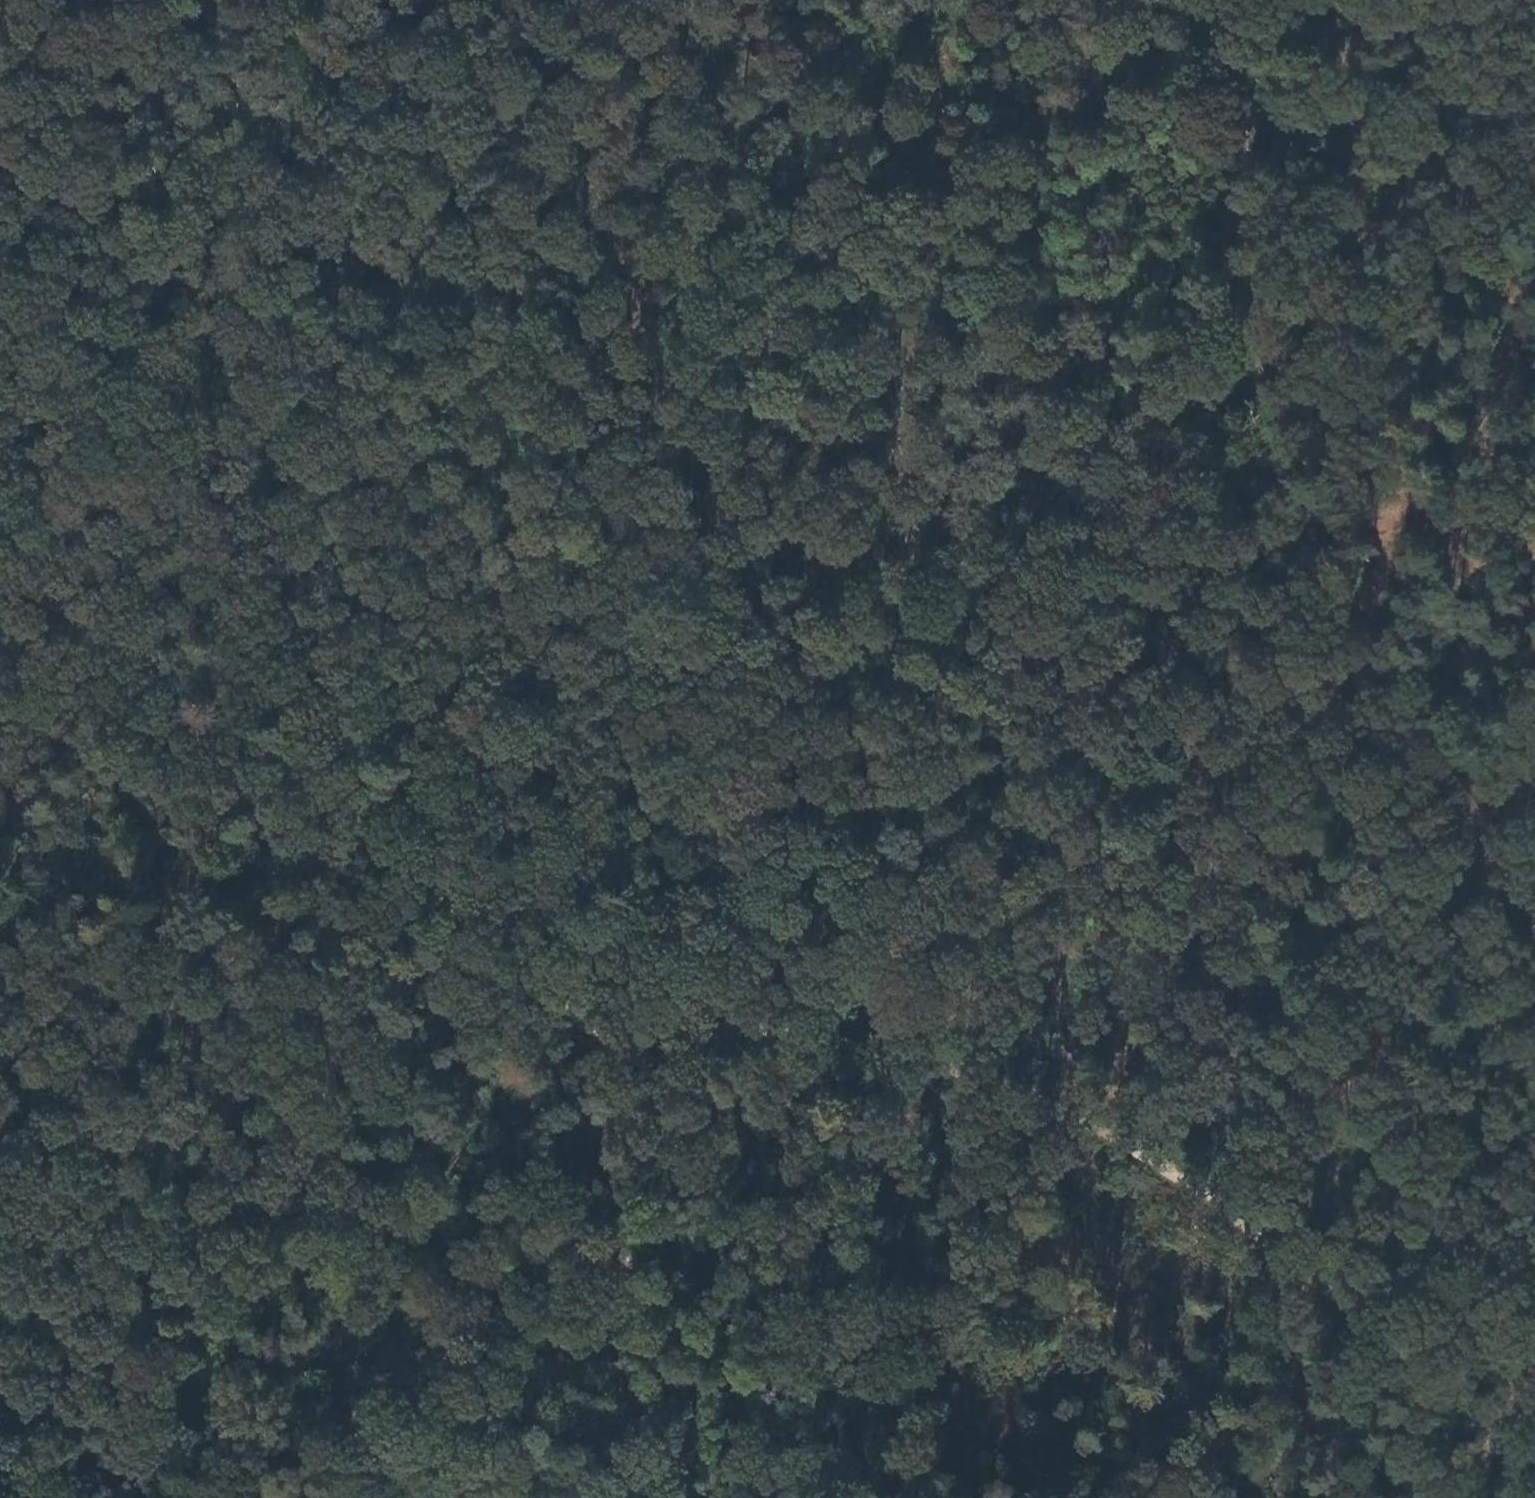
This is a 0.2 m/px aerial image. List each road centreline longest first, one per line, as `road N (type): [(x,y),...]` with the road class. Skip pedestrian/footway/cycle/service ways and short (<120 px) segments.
road 1 (track): [(1534,1391),(1522,1392),(1473,1497)]

